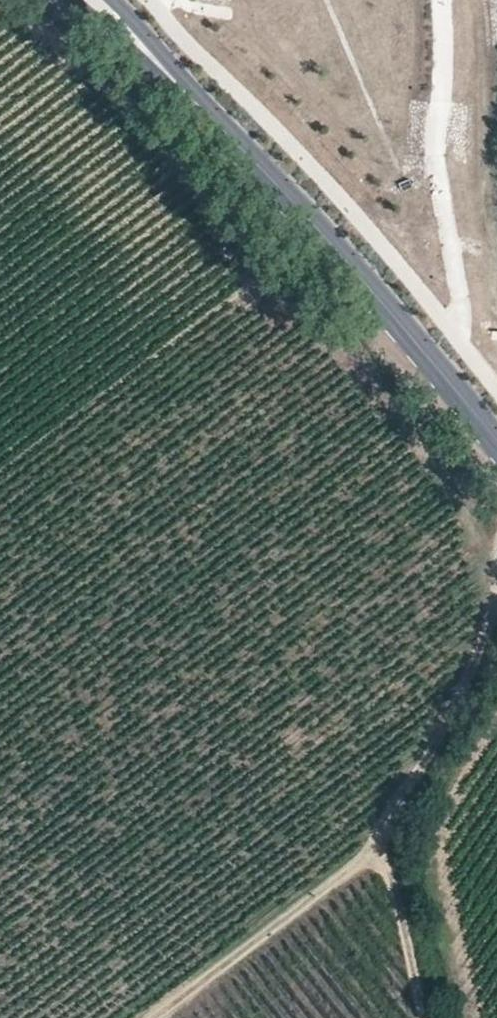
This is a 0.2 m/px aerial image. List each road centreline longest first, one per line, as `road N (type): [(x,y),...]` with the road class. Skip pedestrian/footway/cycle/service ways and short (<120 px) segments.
road 1 (tertiary): [(182,89),(285,195),(496,445)]
road 2 (track): [(422,1017),(387,862),(496,608)]
road 3 (track): [(387,862),(359,868),(155,1017)]
road 4 (tertiary): [(70,0),(182,89)]

